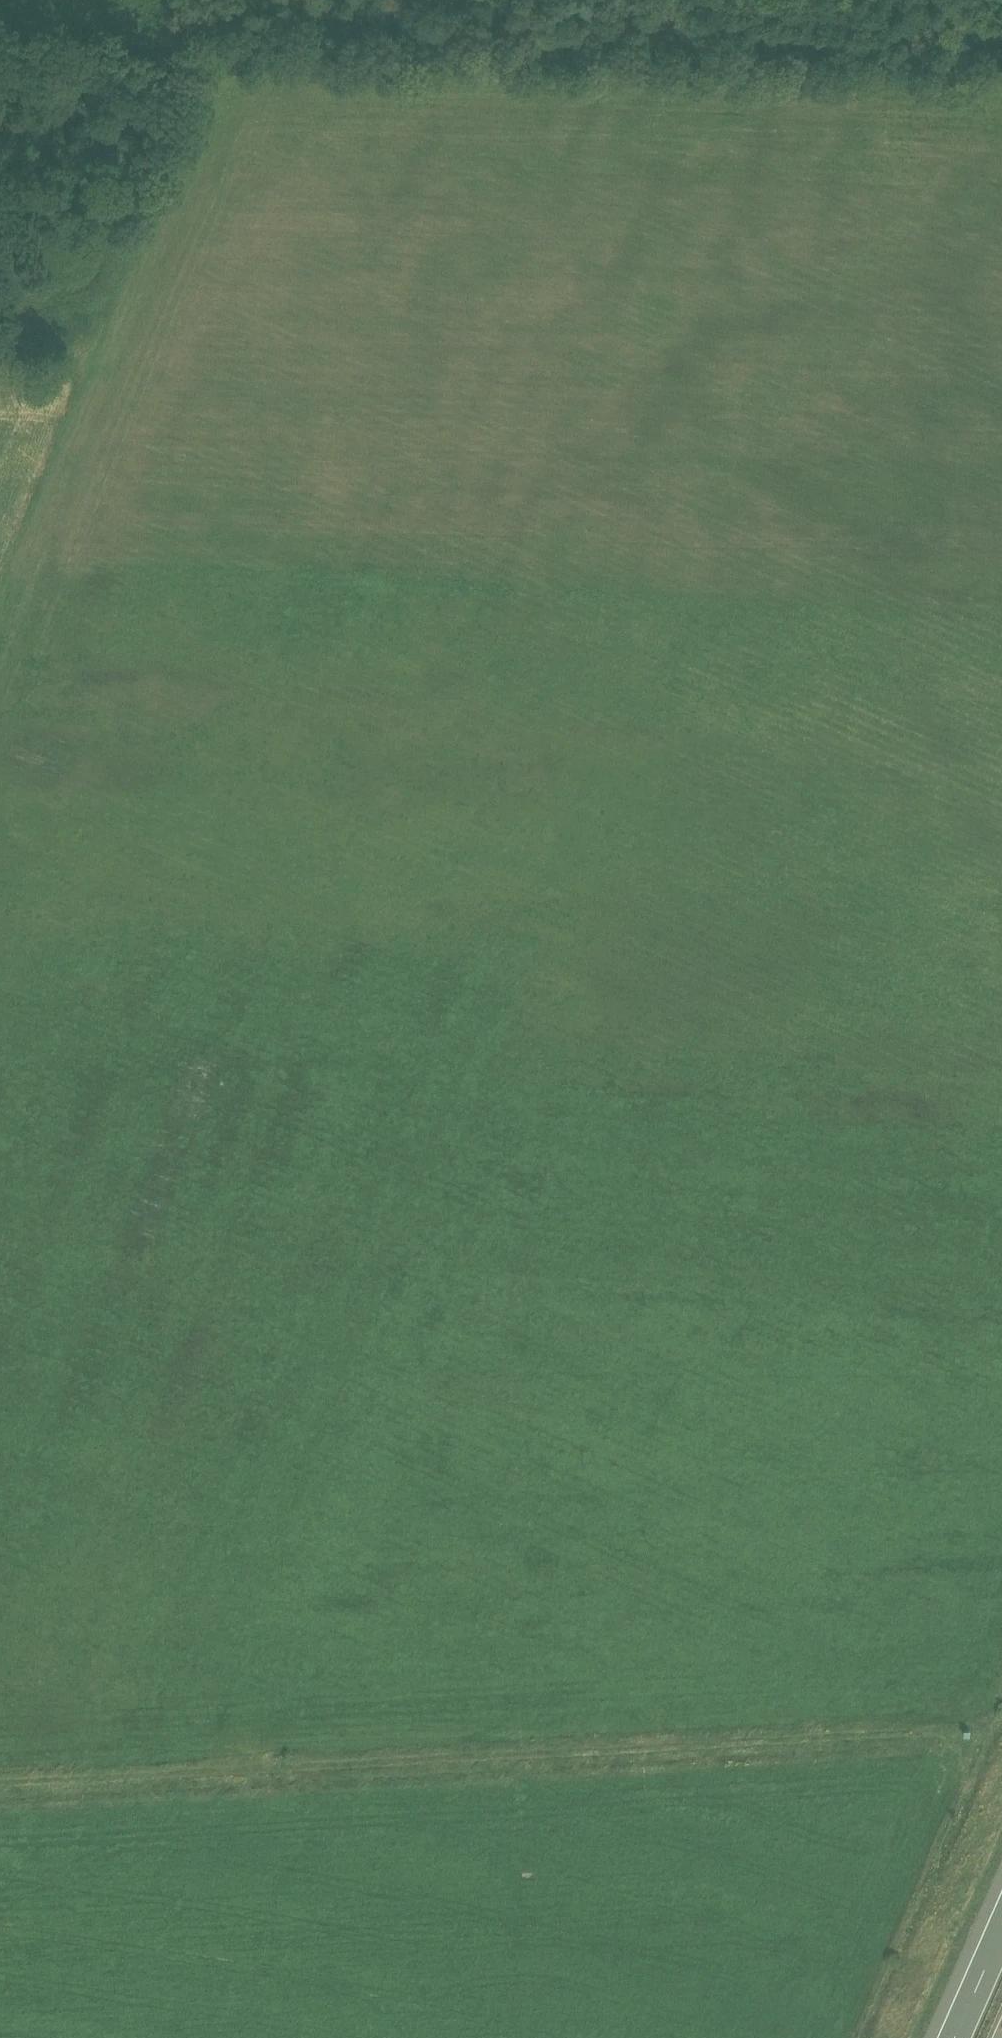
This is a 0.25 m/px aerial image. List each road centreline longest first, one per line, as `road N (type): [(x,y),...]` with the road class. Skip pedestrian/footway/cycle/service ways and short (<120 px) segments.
road 1 (track): [(0,1790),(920,1733)]
road 2 (track): [(318,0),(330,33),(357,39),(953,52),(1000,32)]
road 3 (motorway): [(1001,1924),(953,2037)]

